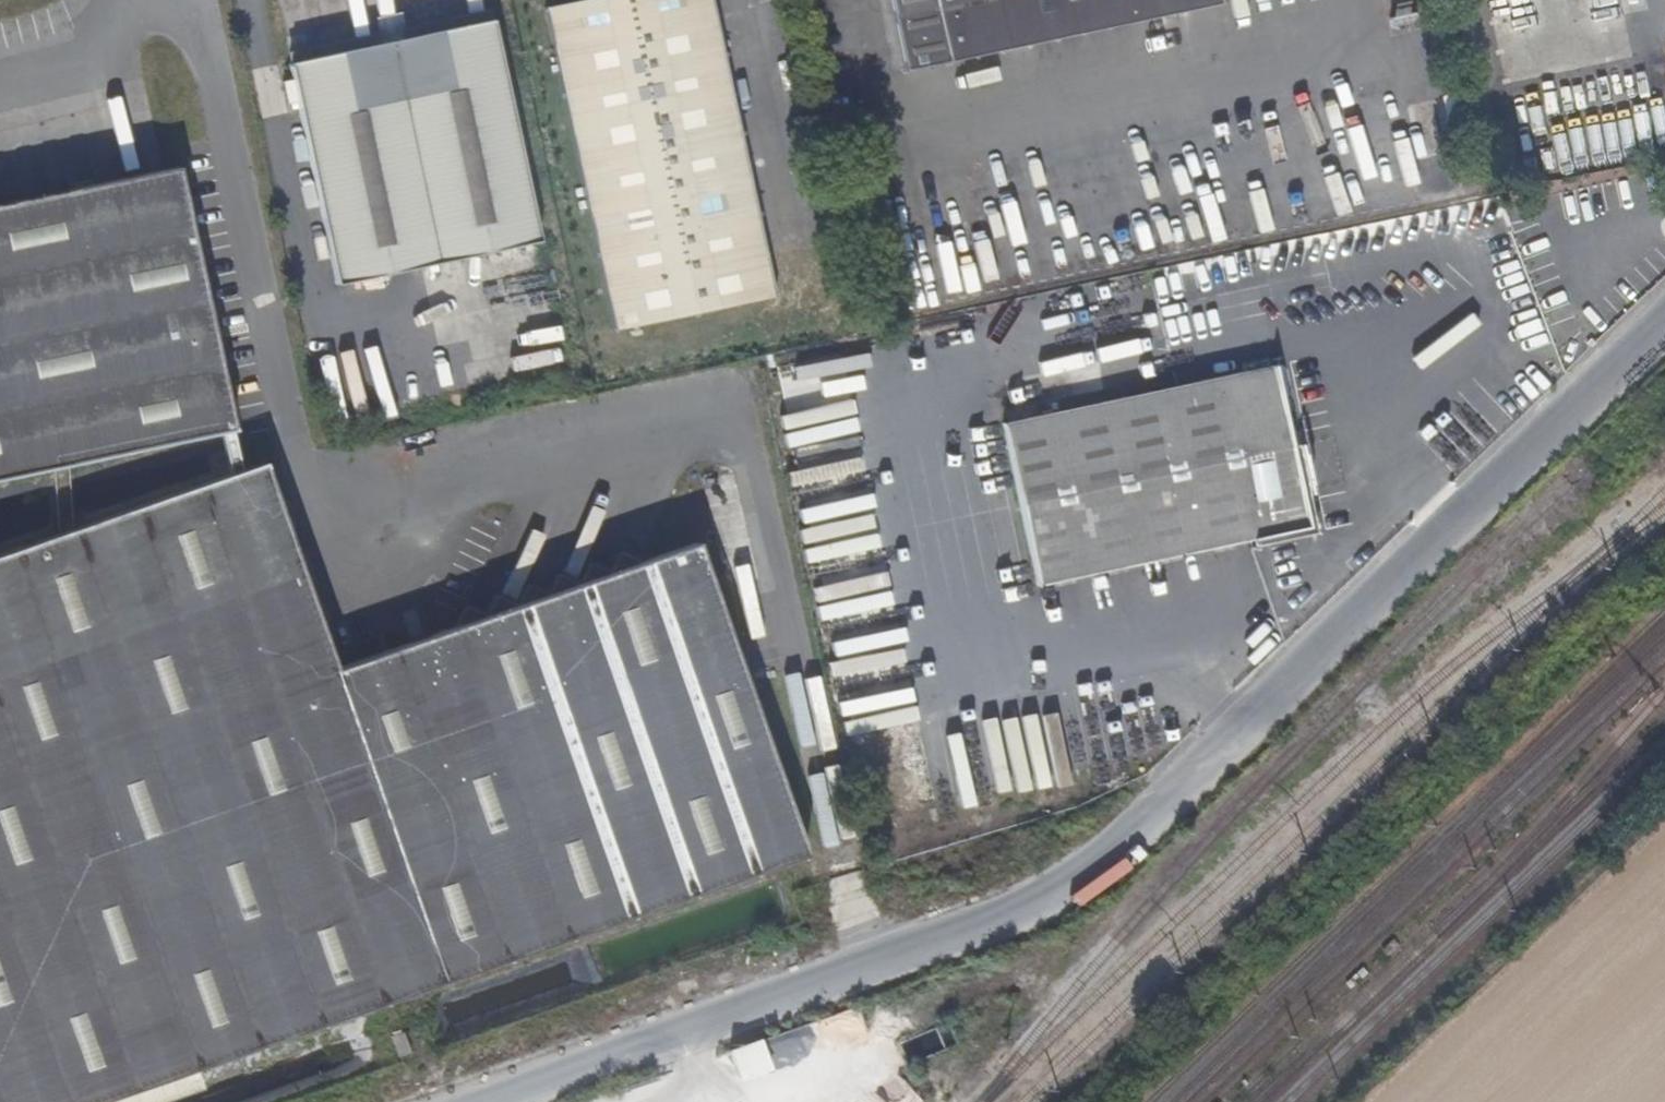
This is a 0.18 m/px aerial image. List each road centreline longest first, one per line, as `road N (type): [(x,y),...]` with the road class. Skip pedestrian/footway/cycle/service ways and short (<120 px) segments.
road 1 (unclassified): [(1664,337),(1066,882),(952,935),(486,1101)]

